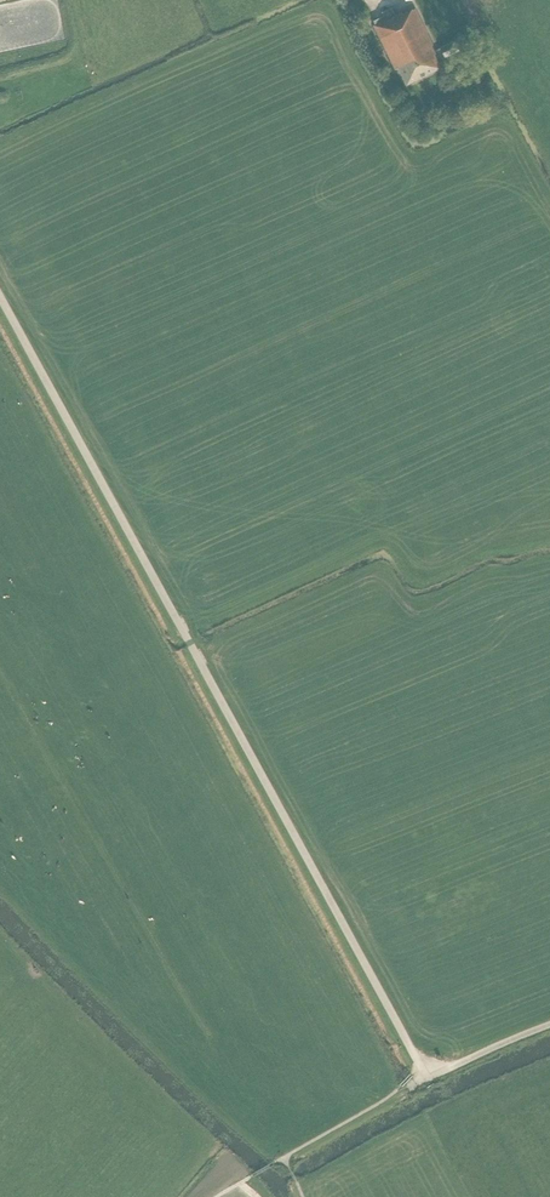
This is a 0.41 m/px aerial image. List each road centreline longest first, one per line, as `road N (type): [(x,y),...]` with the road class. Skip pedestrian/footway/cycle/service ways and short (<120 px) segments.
road 1 (unclassified): [(432,1079),(0,293)]
road 2 (unclassified): [(432,1079),(549,1028)]

